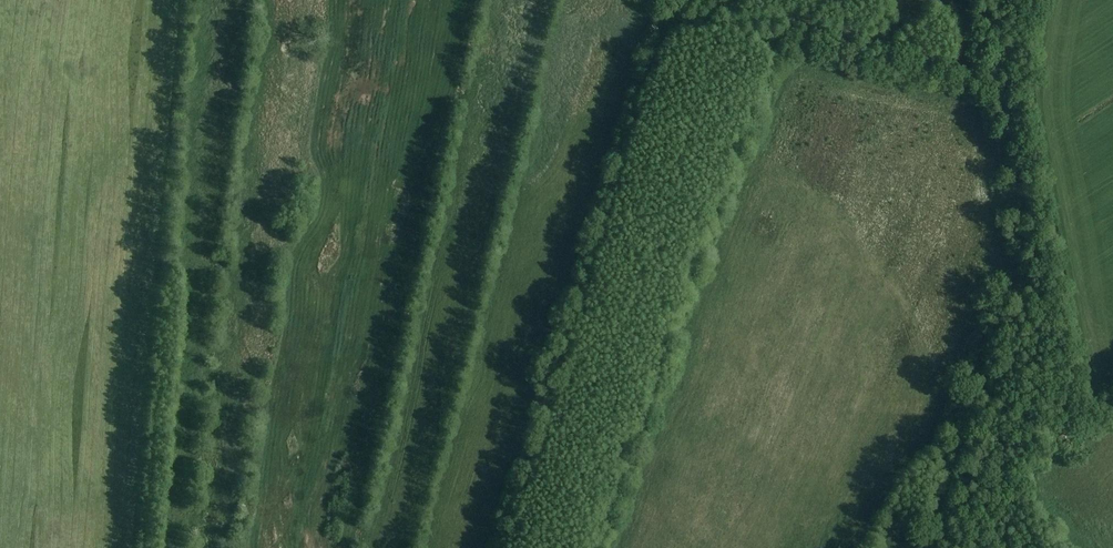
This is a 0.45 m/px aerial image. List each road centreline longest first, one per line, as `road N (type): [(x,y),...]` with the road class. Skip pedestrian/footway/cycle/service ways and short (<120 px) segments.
road 1 (track): [(1001,0),(1017,235),(943,502),(955,547)]

